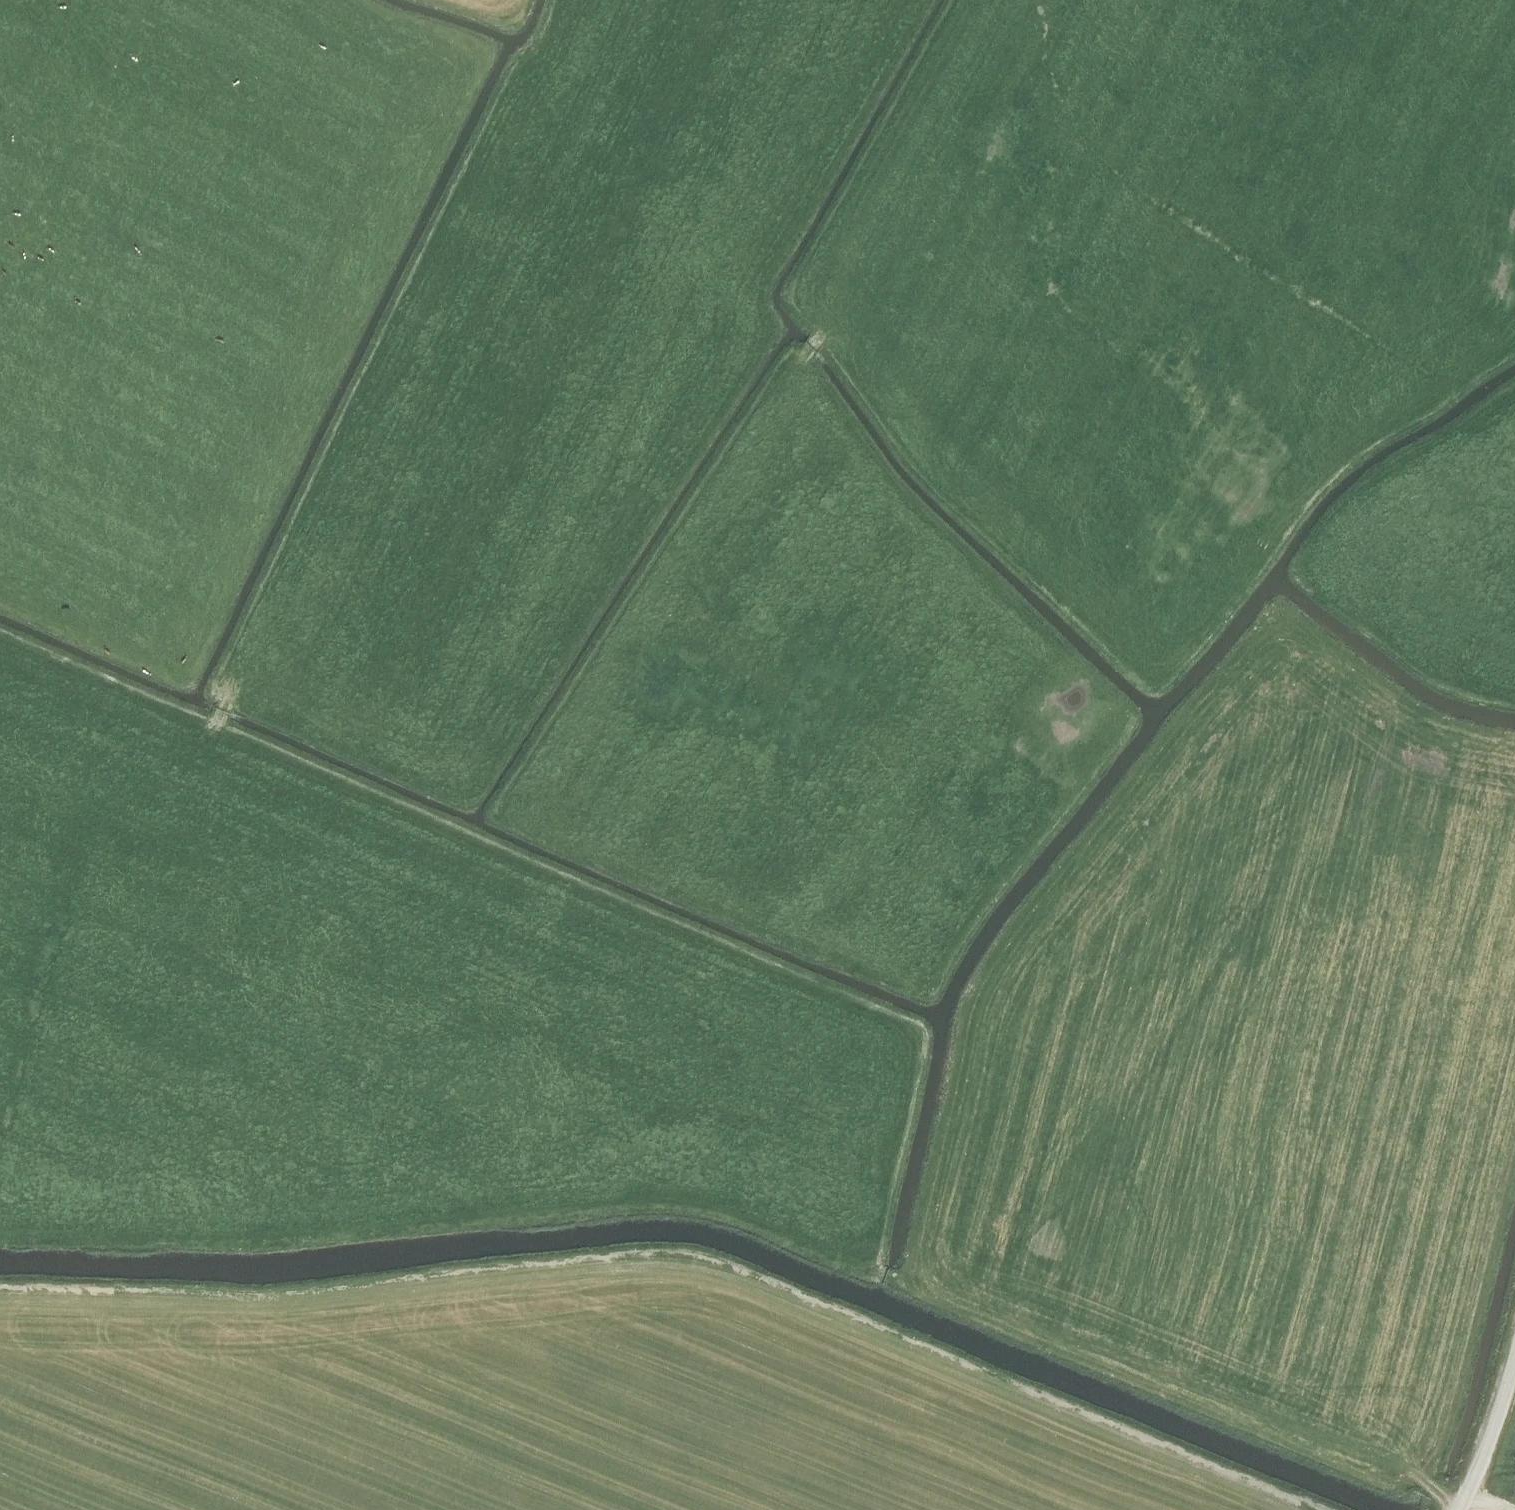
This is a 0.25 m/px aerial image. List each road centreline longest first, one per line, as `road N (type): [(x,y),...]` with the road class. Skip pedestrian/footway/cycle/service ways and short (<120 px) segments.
road 1 (unclassified): [(1459,1509),(1514,1361)]

